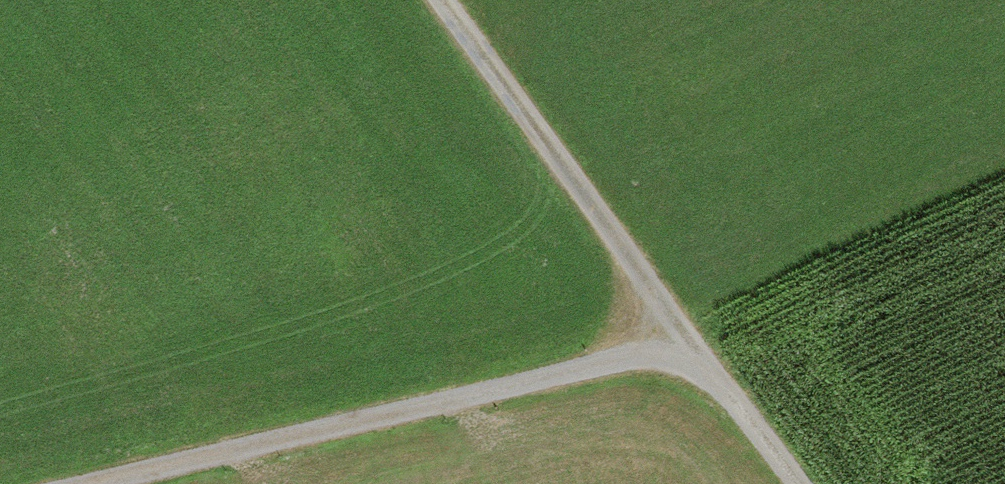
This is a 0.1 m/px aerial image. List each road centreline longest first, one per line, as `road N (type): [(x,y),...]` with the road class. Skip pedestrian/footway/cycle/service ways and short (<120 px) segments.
road 1 (track): [(694,347),(100,483)]
road 2 (track): [(694,347),(434,0)]
road 3 (track): [(795,483),(694,347)]

